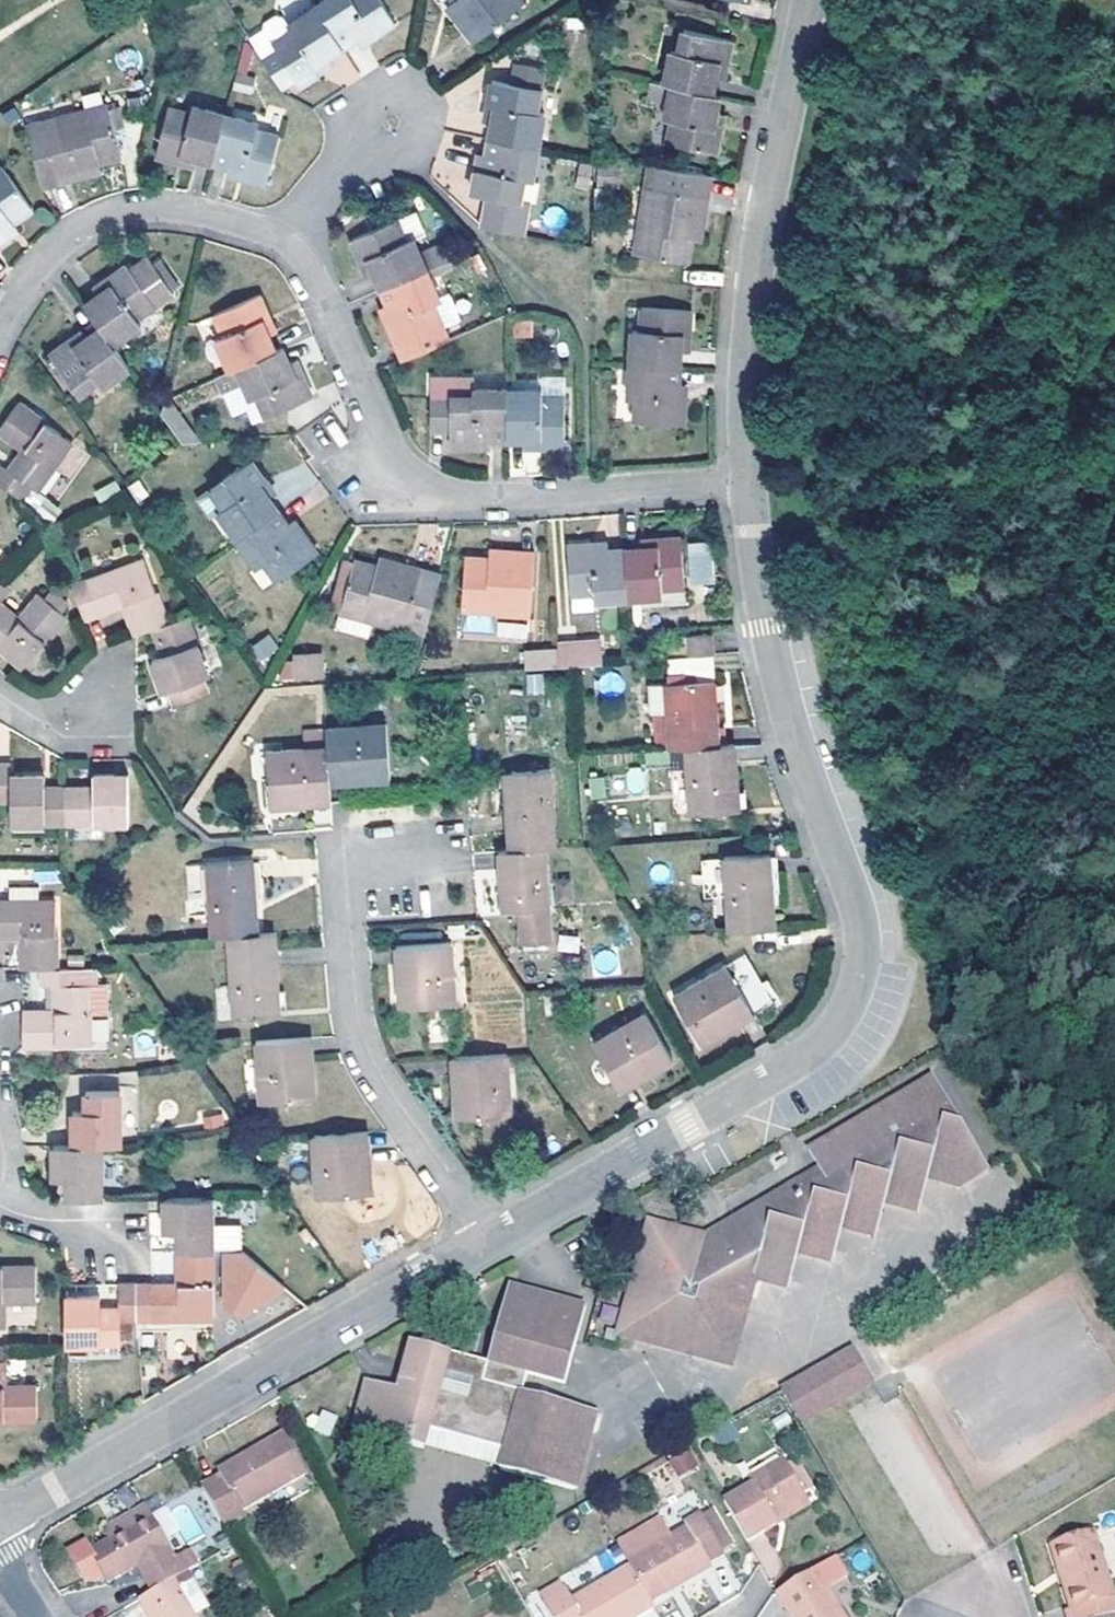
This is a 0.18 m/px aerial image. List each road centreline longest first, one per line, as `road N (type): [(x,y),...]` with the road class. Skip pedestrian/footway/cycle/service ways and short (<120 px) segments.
road 1 (residential): [(494,1242),(819,1052),(862,974),(858,931),(760,626),(750,477)]
road 2 (residential): [(285,239),(303,255),(411,496),(750,477)]
road 3 (residential): [(0,1517),(494,1242)]
road 4 (residential): [(750,477),(752,342),(812,0)]
road 5 (residential): [(345,923),(353,1019),(373,1077),(494,1242)]
road 6 (residential): [(474,916),(468,821),(318,832),(326,924),(345,923)]
road 7 (residential): [(0,334),(65,239),(109,216),(186,212),(263,226),(285,239)]
road 8 (residential): [(360,151),(381,163),(408,161),(426,147),(435,125),(424,92),(392,77),(364,86),(351,105),(352,138)]
road 9 (residential): [(345,923),(474,916)]

